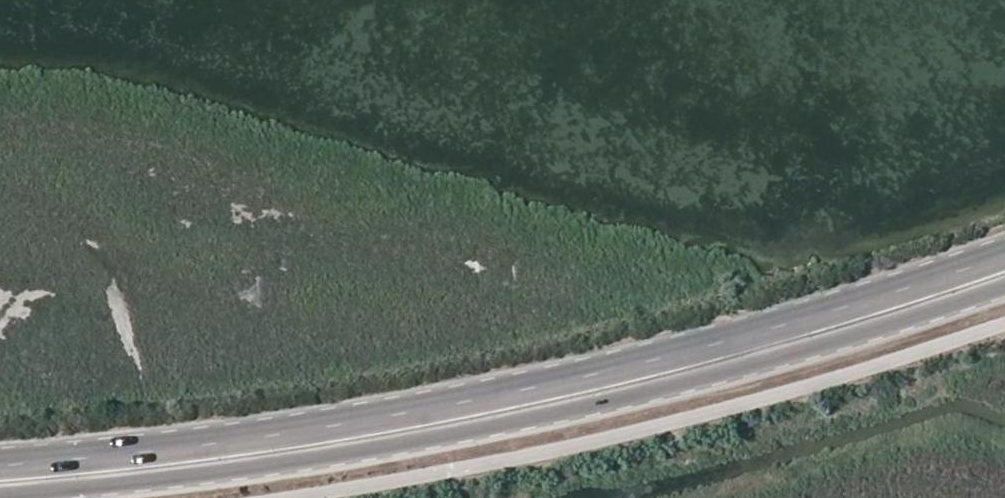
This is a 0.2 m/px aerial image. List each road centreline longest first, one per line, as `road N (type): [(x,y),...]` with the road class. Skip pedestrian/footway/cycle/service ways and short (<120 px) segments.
road 1 (primary): [(1004,248),(854,304),(603,372),(361,415),(0,459)]
road 2 (primary): [(16,497),(250,471),(490,428),(878,328),(1004,286)]

